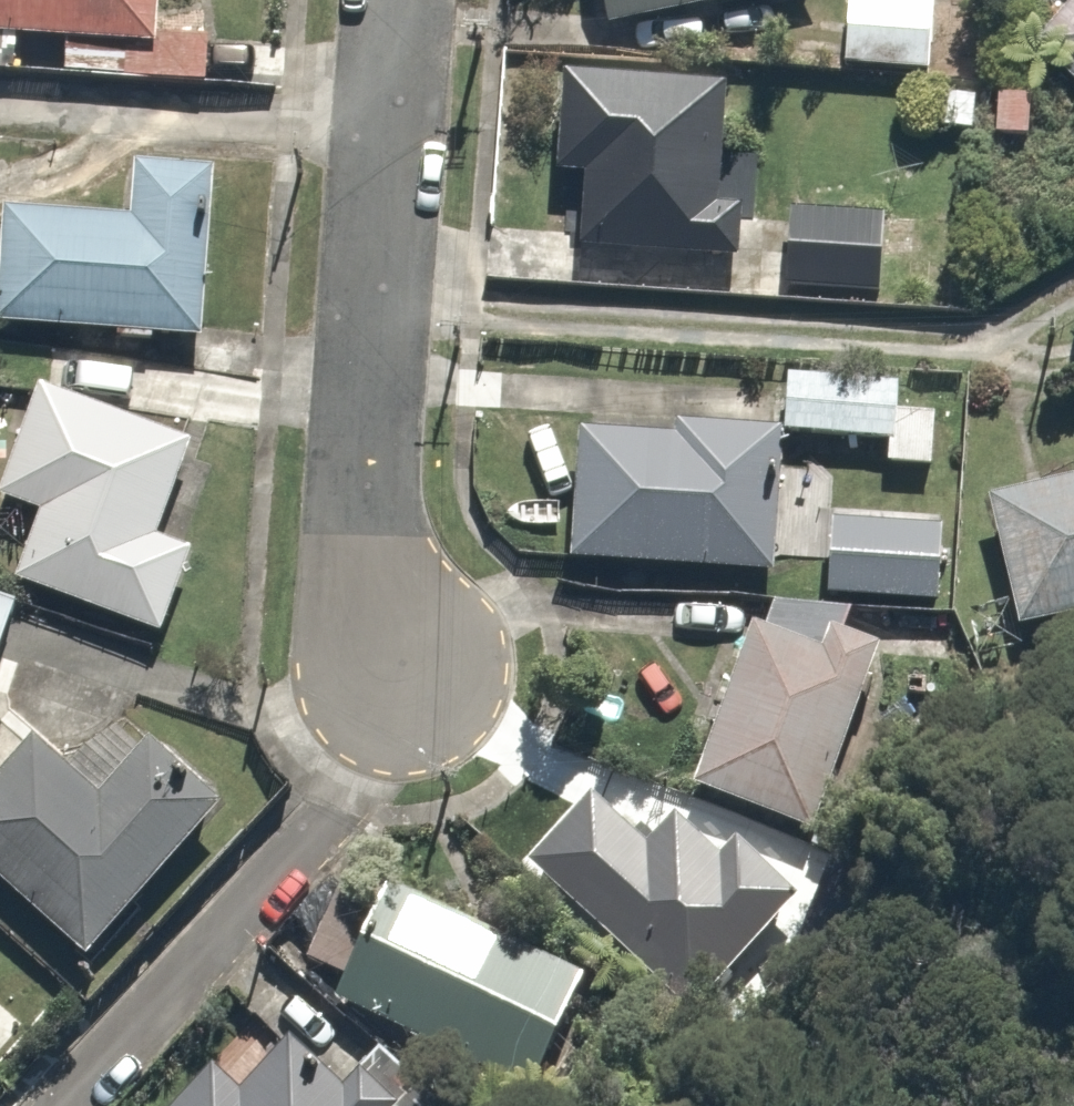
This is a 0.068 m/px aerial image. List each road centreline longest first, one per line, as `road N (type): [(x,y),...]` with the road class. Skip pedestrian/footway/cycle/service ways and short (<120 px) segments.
road 1 (residential): [(383,141),(363,478),(378,585),(405,670),(300,825),(49,1105)]
road 2 (residential): [(383,141),(0,111)]
road 3 (residential): [(396,0),(383,141)]

